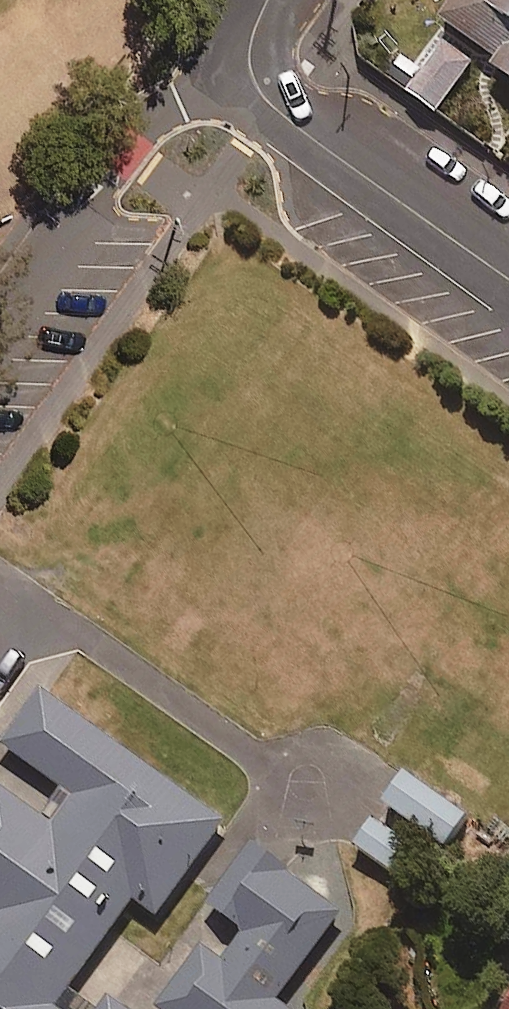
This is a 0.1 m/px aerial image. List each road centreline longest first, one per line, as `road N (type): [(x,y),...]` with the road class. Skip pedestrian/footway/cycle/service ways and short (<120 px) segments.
road 1 (residential): [(215,66),(0,370)]
road 2 (residential): [(508,280),(215,66)]

